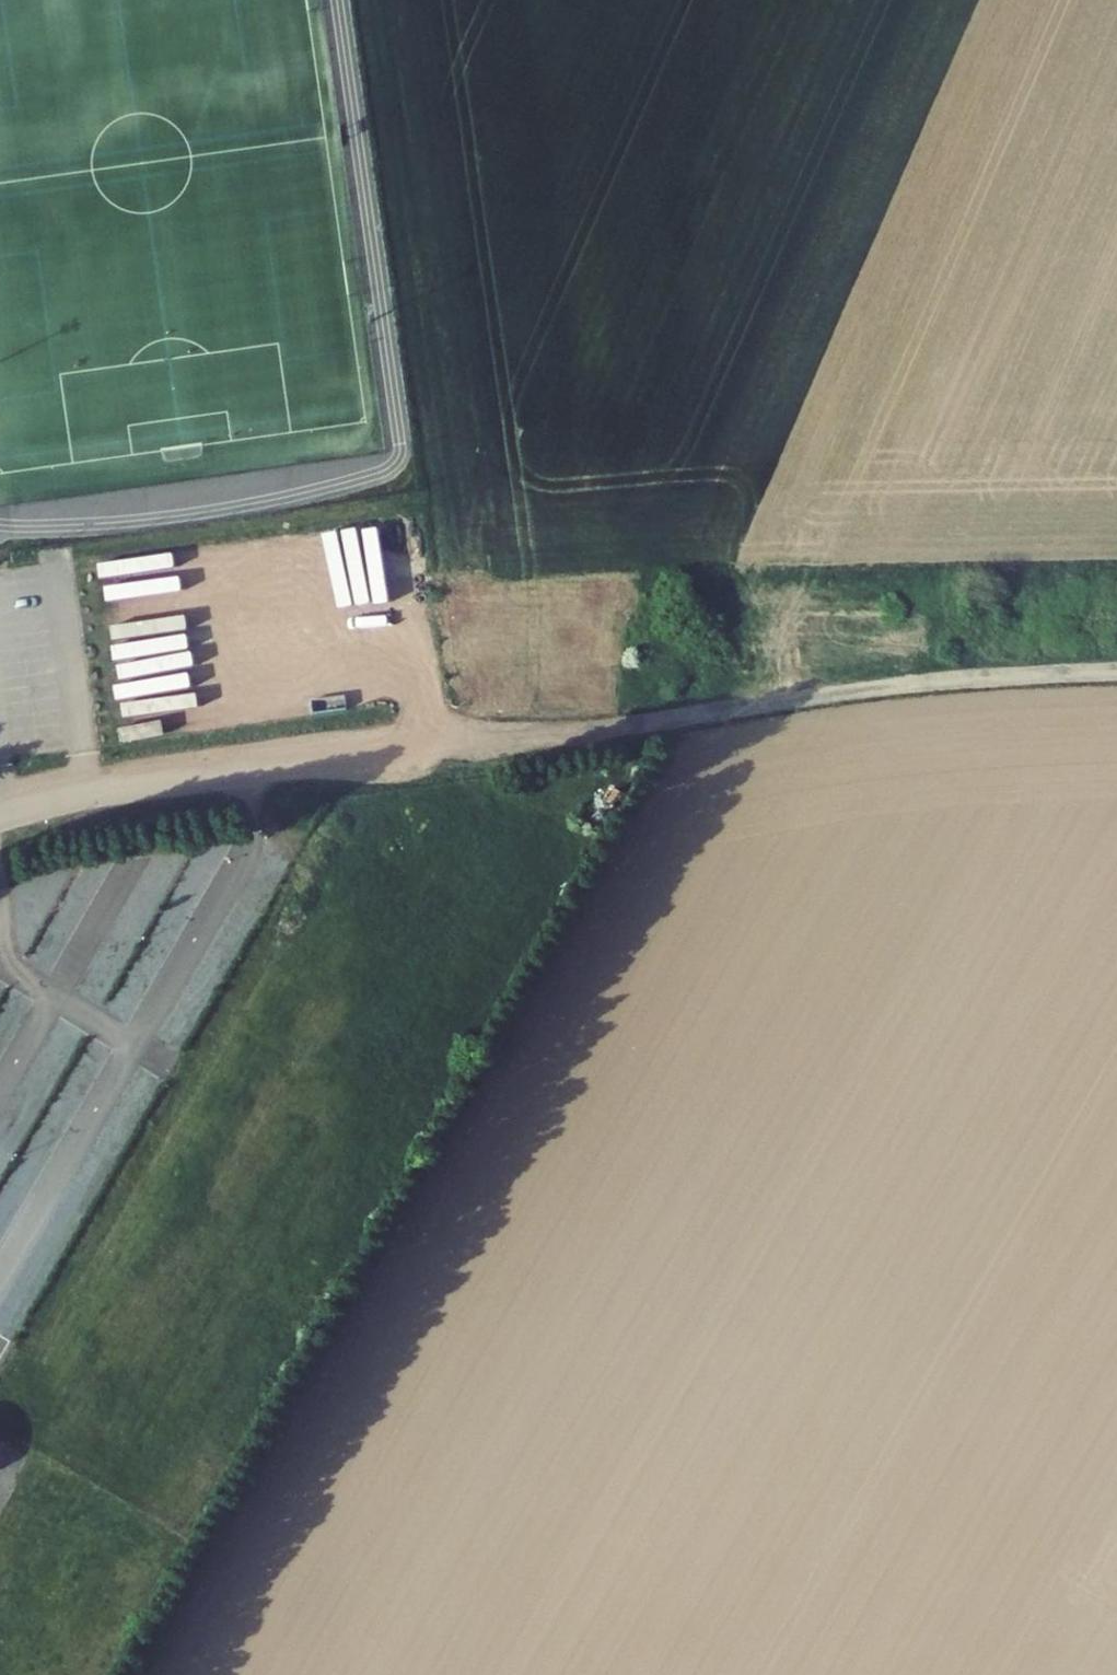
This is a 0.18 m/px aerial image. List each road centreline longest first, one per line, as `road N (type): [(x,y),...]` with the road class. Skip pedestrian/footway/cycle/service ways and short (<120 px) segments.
road 1 (residential): [(0,816),(141,782),(583,731)]
road 2 (track): [(1116,671),(902,684),(583,731)]

